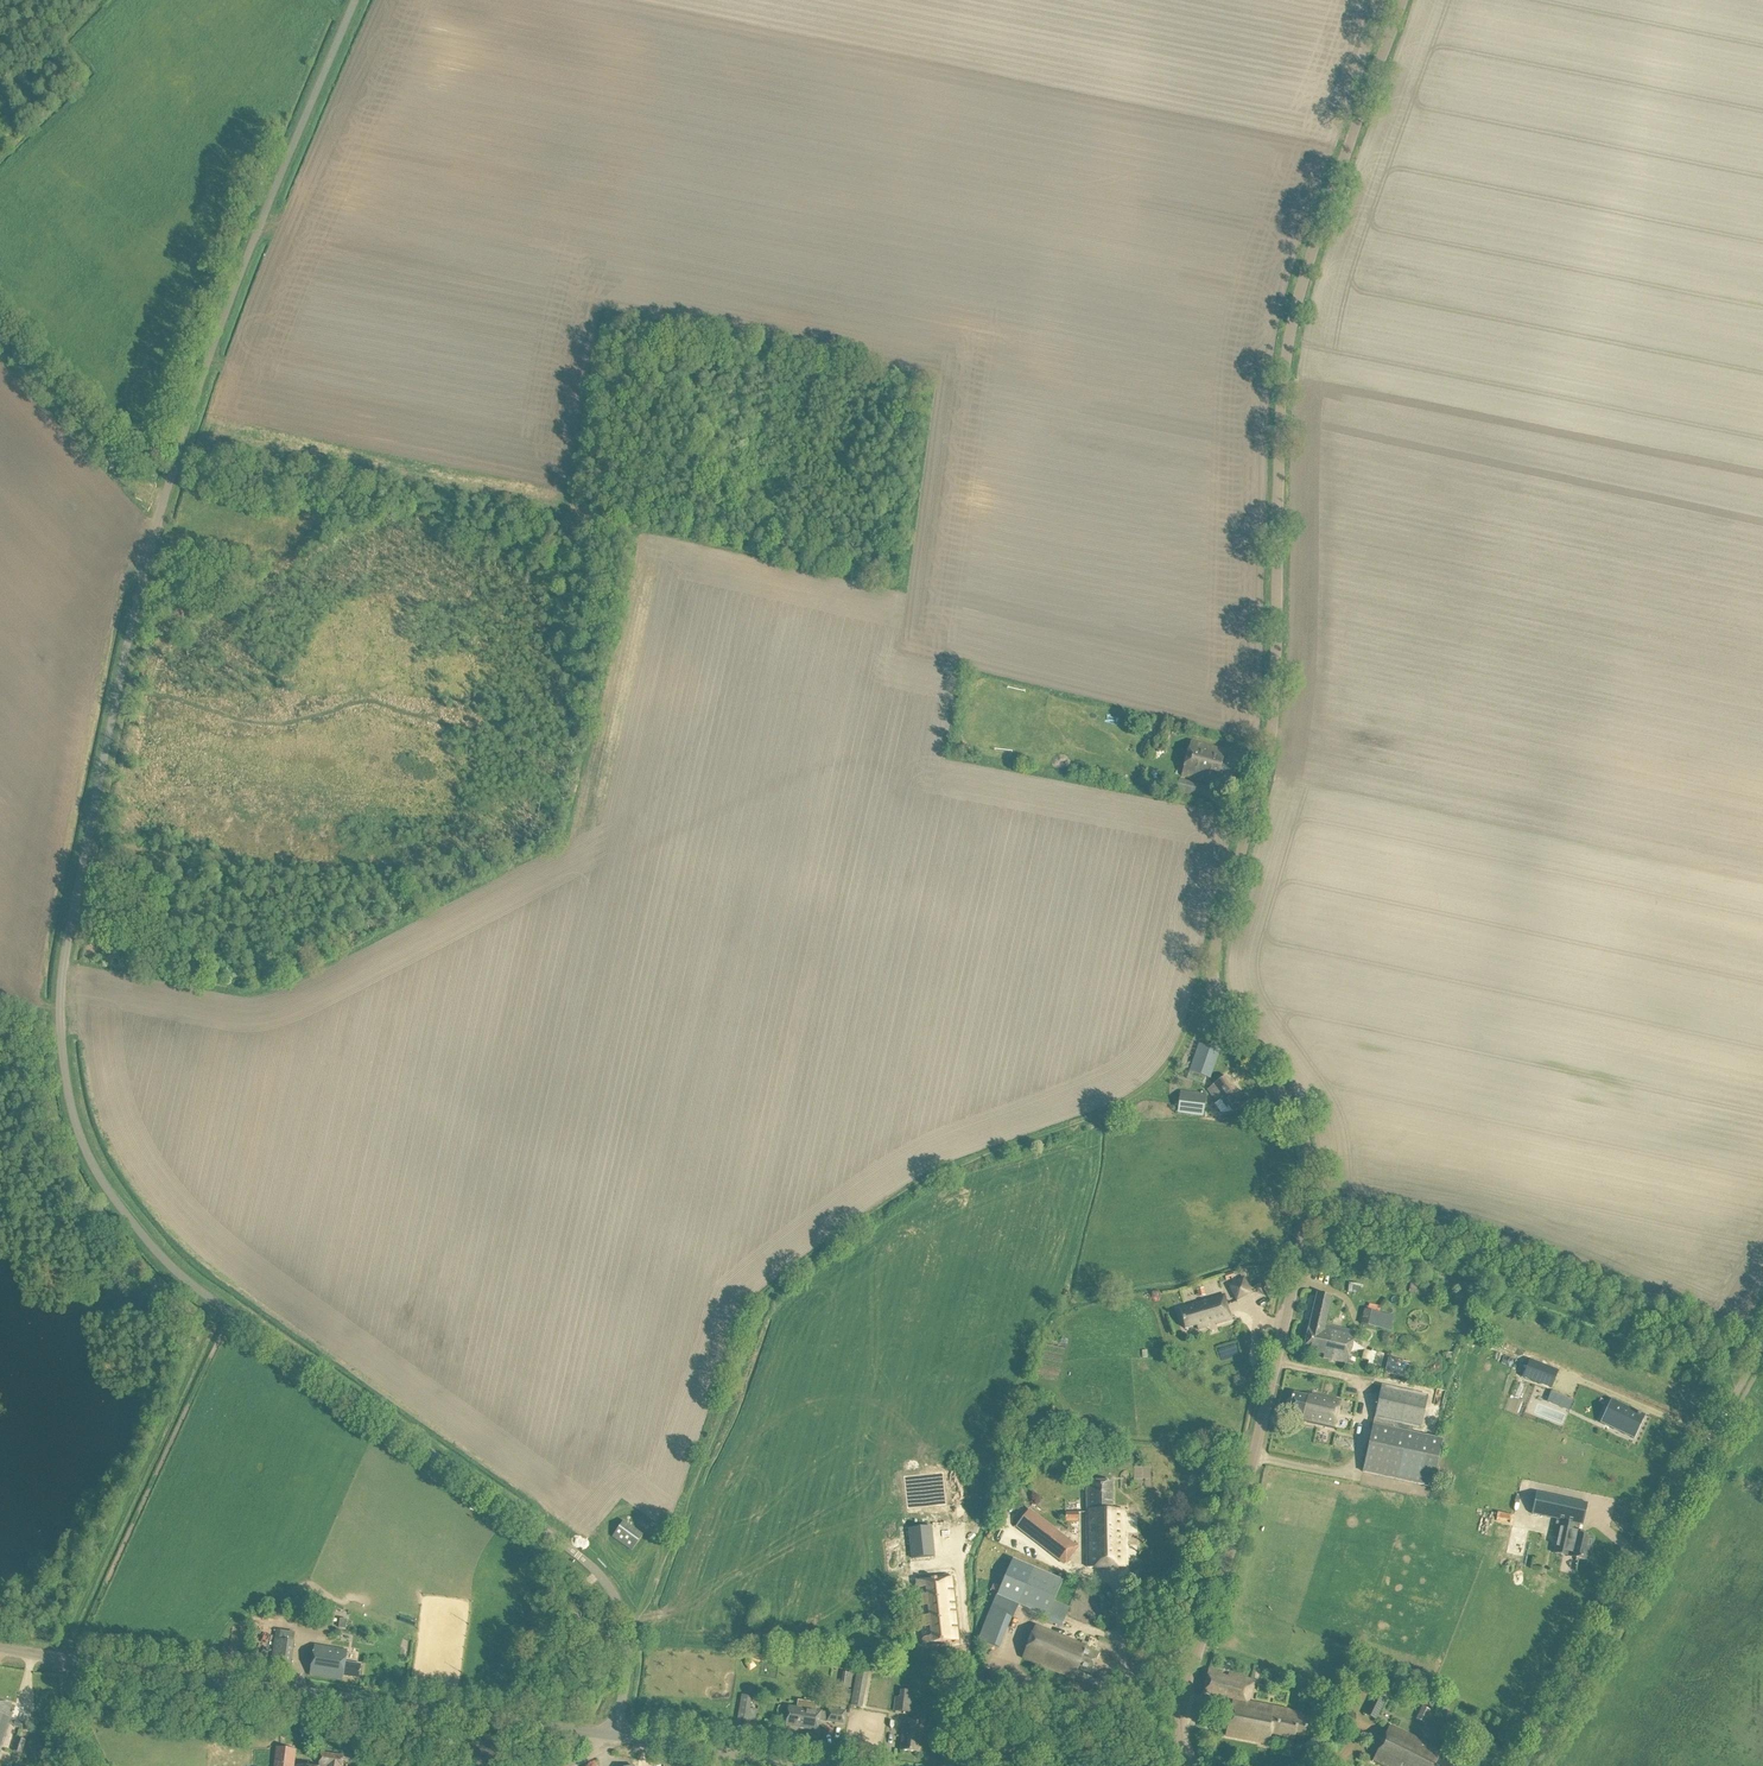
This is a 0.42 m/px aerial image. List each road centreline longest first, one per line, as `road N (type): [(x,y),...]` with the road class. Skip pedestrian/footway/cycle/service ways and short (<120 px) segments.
road 1 (unclassified): [(612,1736),(629,1652),(604,1580),(161,1255),(85,1151),(63,1059),(65,959),(149,556),(228,306),(355,0)]
road 2 (tertiary): [(1401,0),(1303,280),(1287,349),(1271,744),(1212,974),(1224,1015),(1299,1121),(1307,1208),(1251,1471),(1204,1647)]
road 3 (unclassified): [(0,1647),(612,1736)]
road 4 (unclassified): [(1526,1765),(1762,1346)]
road 5 (residential): [(1204,1647),(969,1765)]
road 6 (track): [(0,343),(162,510)]
road 7 (unclassified): [(612,1736),(819,1765)]
road 8 (tertiary): [(1204,1647),(1186,1720),(1190,1765)]

